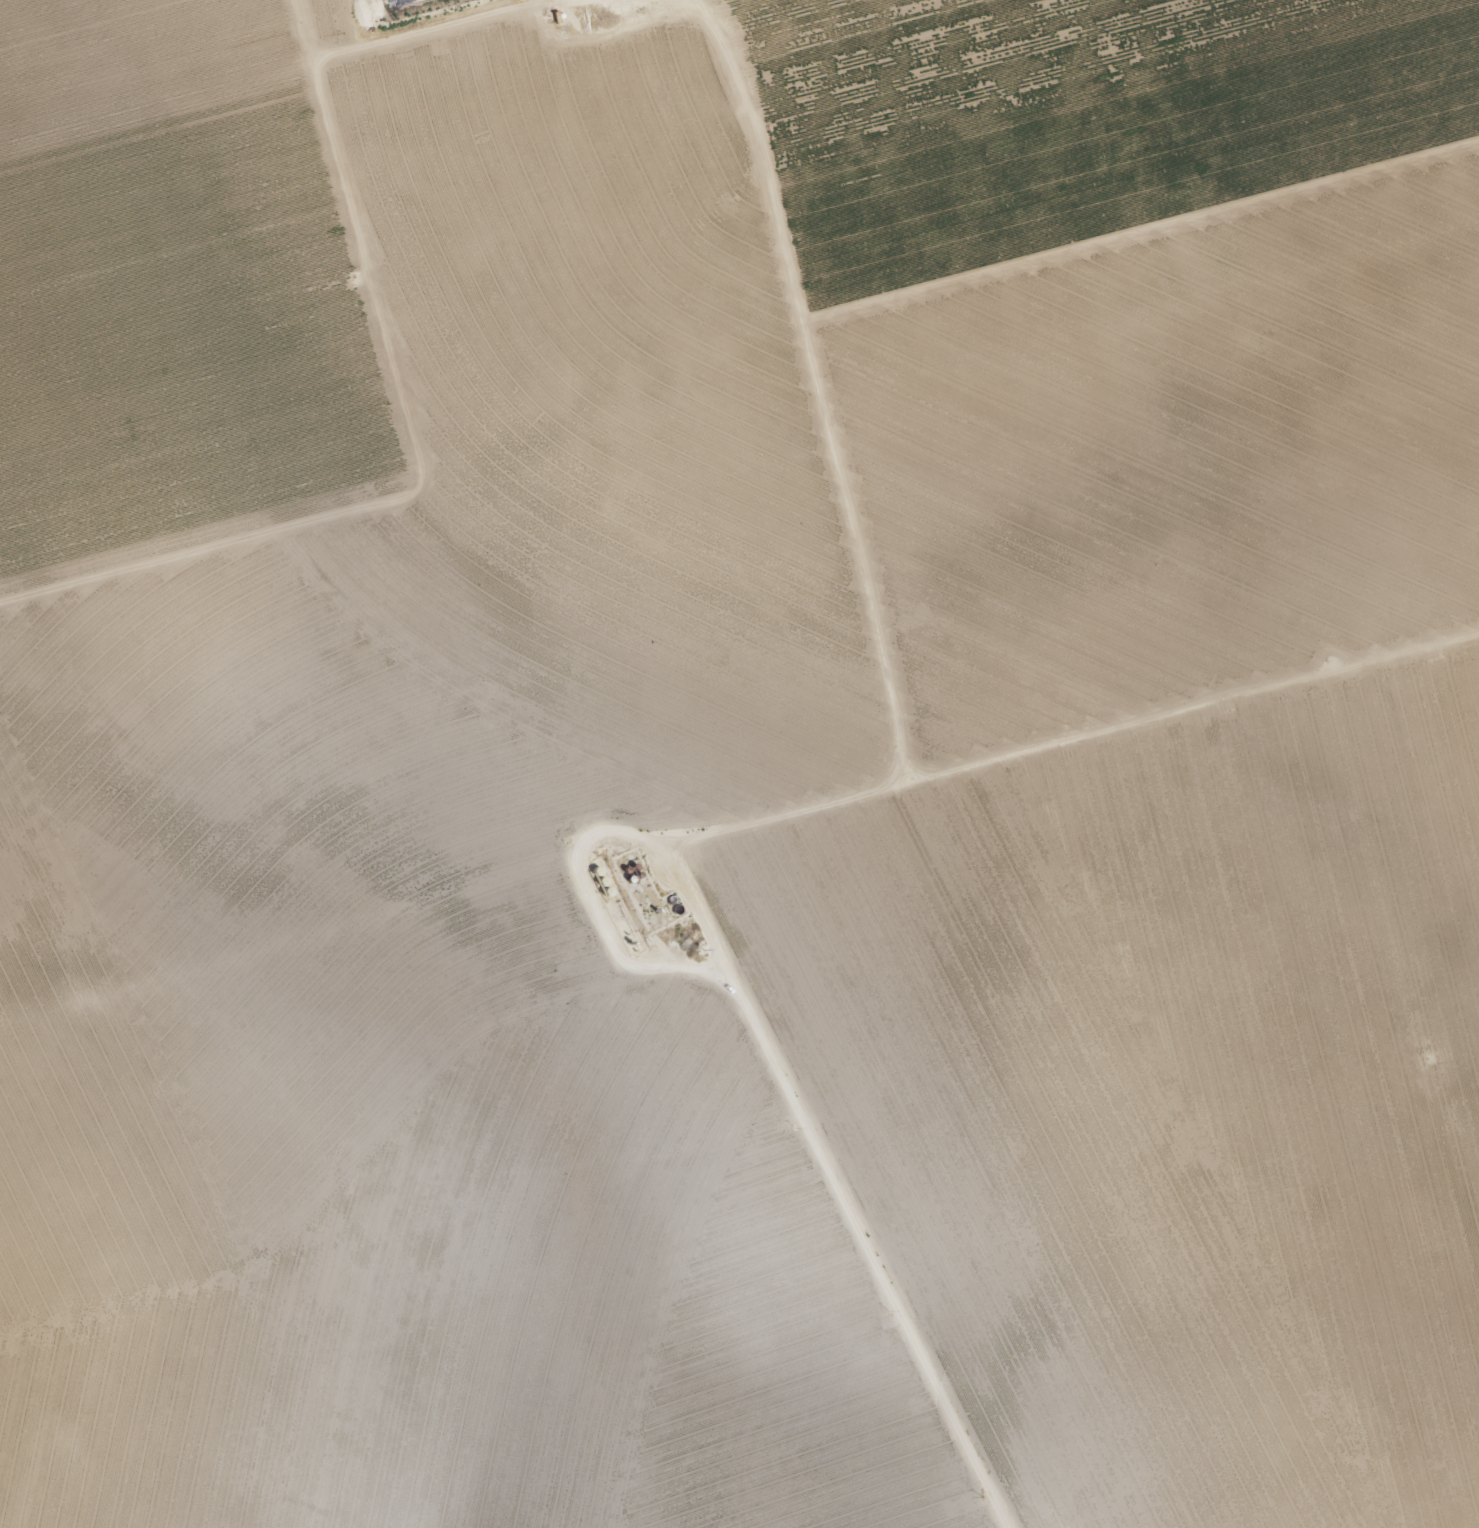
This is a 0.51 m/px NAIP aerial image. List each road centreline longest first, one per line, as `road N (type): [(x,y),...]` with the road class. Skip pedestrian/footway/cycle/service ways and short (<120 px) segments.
road 1 (track): [(1003,1527),(682,915),(682,874),(1478,637)]

